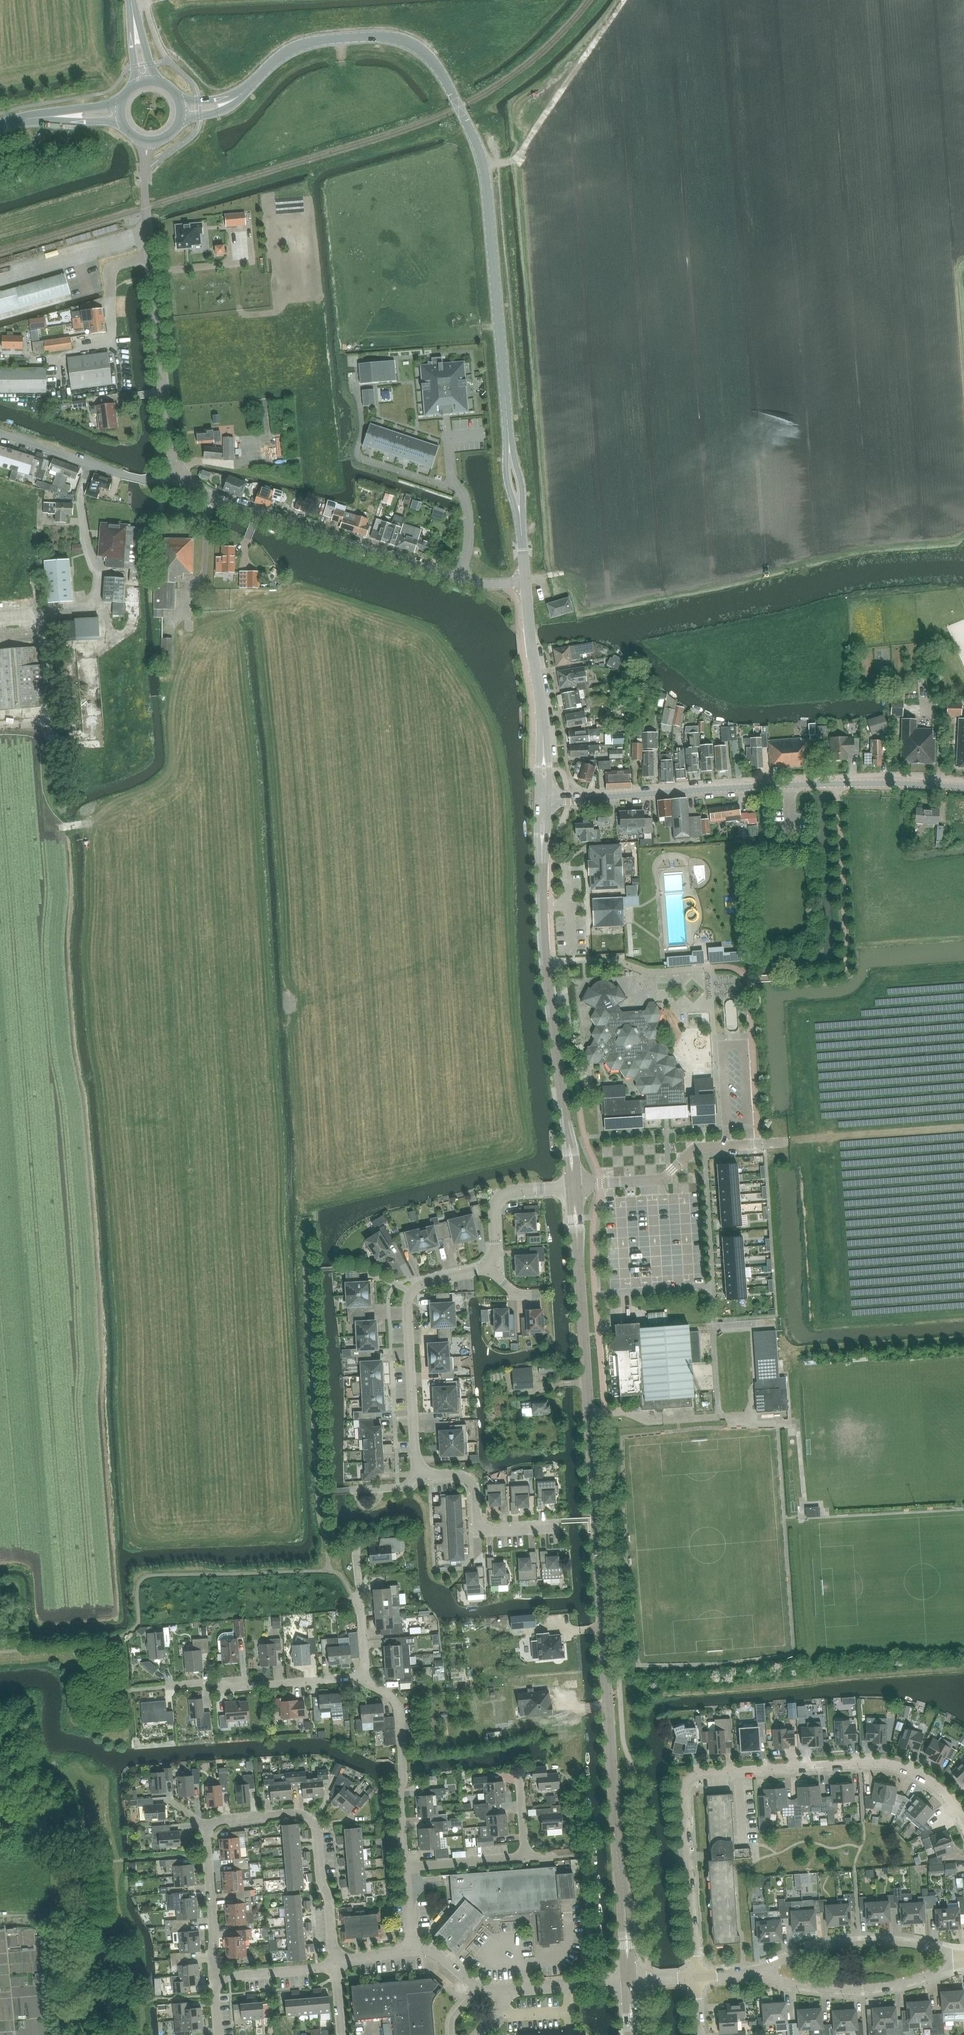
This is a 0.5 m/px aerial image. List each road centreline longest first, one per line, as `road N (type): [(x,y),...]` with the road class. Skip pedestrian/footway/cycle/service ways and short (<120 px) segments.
road 1 (tertiary): [(629,1980),(573,1186)]
road 2 (tertiary): [(181,111),(227,103),(286,52),(315,42),(387,38),(428,58),(483,167),(509,440)]
road 3 (residential): [(696,1977),(682,1794),(690,1776),(886,1763),(934,1783),(963,1819)]
road 4 (tertiary): [(544,798),(837,784),(963,788)]
road 5 (residential): [(214,1977),(206,1832),(225,1819),(310,1820),(336,1965)]
road 6 (tertiary): [(573,1186),(543,946),(544,798)]
road 7 (unclassified): [(525,583),(461,579),(216,499),(179,471)]
road 8 (track): [(623,0),(516,162),(483,167)]
road 9 (unclassified): [(179,471),(167,444),(150,257)]
road 10 (residential): [(961,1960),(908,1943),(853,1942),(752,1973)]
road 11 (tertiary): [(544,798),(525,583)]
road 12 (residential): [(752,1973),(799,1986),(865,1990),(961,1960)]
road 13 (residential): [(405,1866),(398,1707),(365,1678)]
road 14 (residential): [(175,1686),(365,1678)]
road 15 (residential): [(411,1292),(487,1266),(497,1198),(536,1189)]
road 16 (residential): [(424,1472),(416,1455),(411,1292)]
road 17 (residential): [(554,1529),(486,1529),(470,1481),(424,1472)]
road 18 (residential): [(619,1183),(661,1180),(694,1149),(758,1145)]
road 19 (unclassified): [(0,432),(122,474)]
road 20 (residential): [(214,1977),(336,1965)]
road 21 (residential): [(405,1866),(526,1858)]
road 22 (tertiary): [(0,126),(119,114)]

